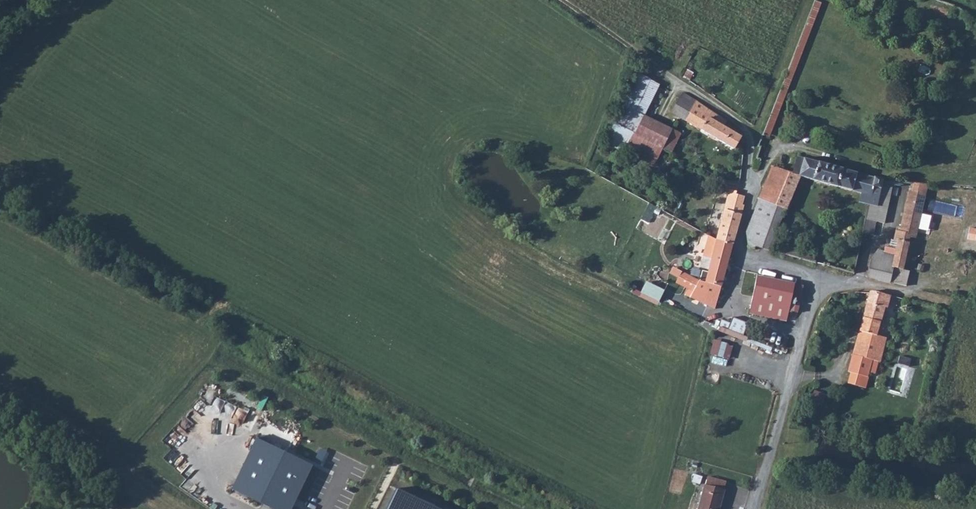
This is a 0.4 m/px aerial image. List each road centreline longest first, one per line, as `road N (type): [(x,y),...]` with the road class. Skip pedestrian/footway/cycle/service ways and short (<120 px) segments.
road 1 (unclassified): [(754,508),(818,277)]

